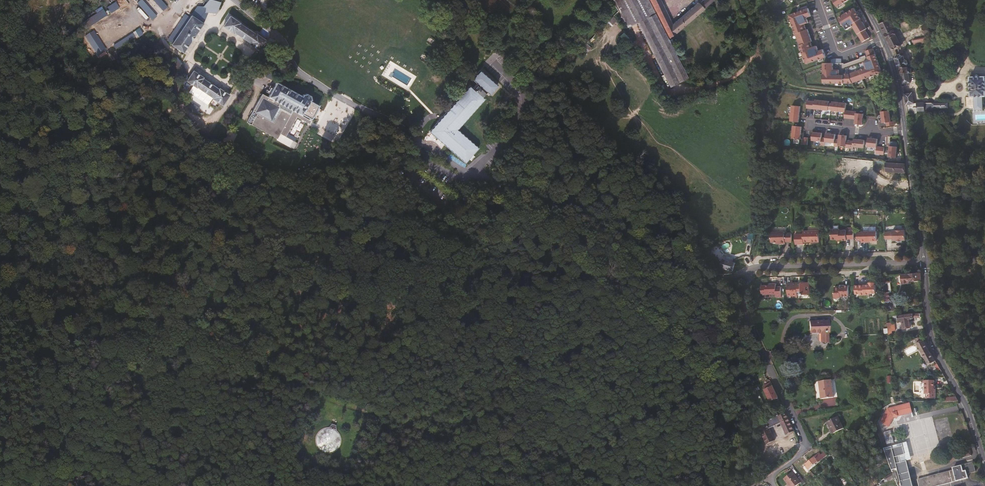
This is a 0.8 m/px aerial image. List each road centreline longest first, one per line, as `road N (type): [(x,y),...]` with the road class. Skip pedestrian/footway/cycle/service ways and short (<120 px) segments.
road 1 (residential): [(926,262),(750,270),(749,321),(764,357)]
road 2 (tertiary): [(984,456),(935,348),(926,262)]
road 3 (residential): [(775,485),(774,477),(805,444),(764,357)]
road 4 (tertiary): [(859,0),(890,55),(905,129)]
road 5 (tertiary): [(905,129),(926,262)]

